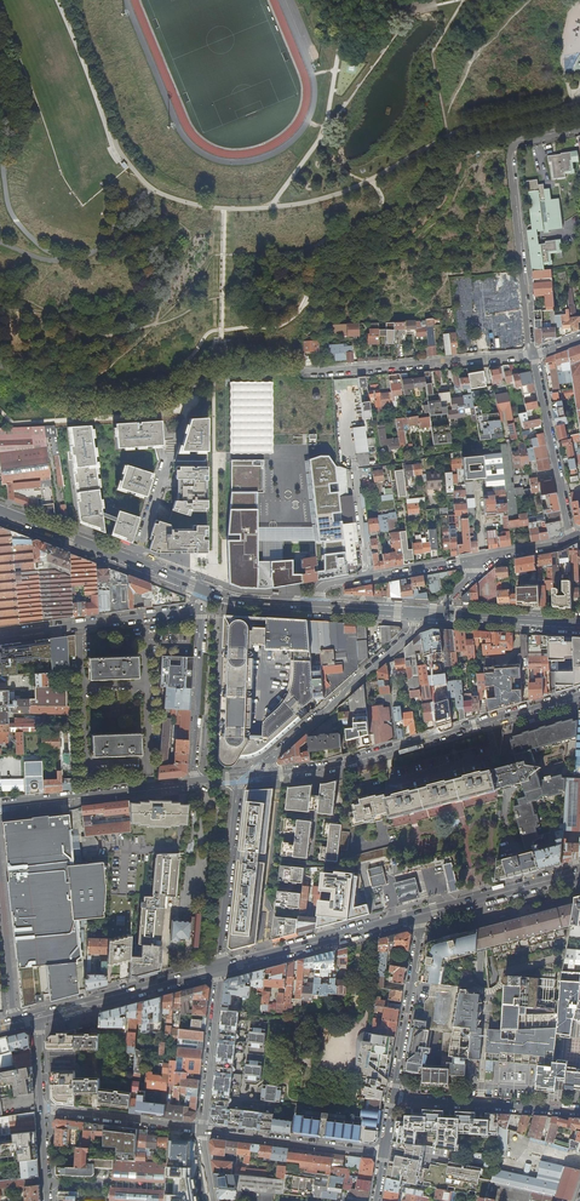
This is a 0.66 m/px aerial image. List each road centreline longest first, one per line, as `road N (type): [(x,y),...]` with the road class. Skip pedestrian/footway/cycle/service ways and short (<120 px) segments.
road 1 (residential): [(579,693),(329,766),(250,776)]
road 2 (residential): [(579,135),(507,150),(531,355)]
road 3 (residential): [(250,776),(410,636),(415,613)]
road 4 (residential): [(531,355),(299,369)]
road 5 (secondary): [(203,590),(0,512)]
road 6 (primary): [(417,917),(220,968)]
road 7 (residential): [(0,634),(201,609)]
road 8 (residential): [(0,804),(194,782)]
road 9 (residential): [(240,777),(220,968)]
road 10 (primary): [(220,968),(36,1017)]
road 11 (residential): [(531,355),(572,538)]
road 12 (residential): [(489,557),(328,584),(318,606)]
road 13 (residential): [(394,1100),(579,1111)]
road 14 (unclassified): [(417,917),(394,1100)]
road 15 (unclassified): [(385,1152),(202,1131)]
road 16 (residential): [(201,609),(194,782)]
road 17 (primary): [(579,873),(417,917)]
road 18 (residential): [(202,1131),(220,968)]
road 19 (unclassified): [(43,1113),(202,1131)]
road 20 (residential): [(16,1022),(0,875)]
road 21 (secondary): [(579,623),(444,614)]

